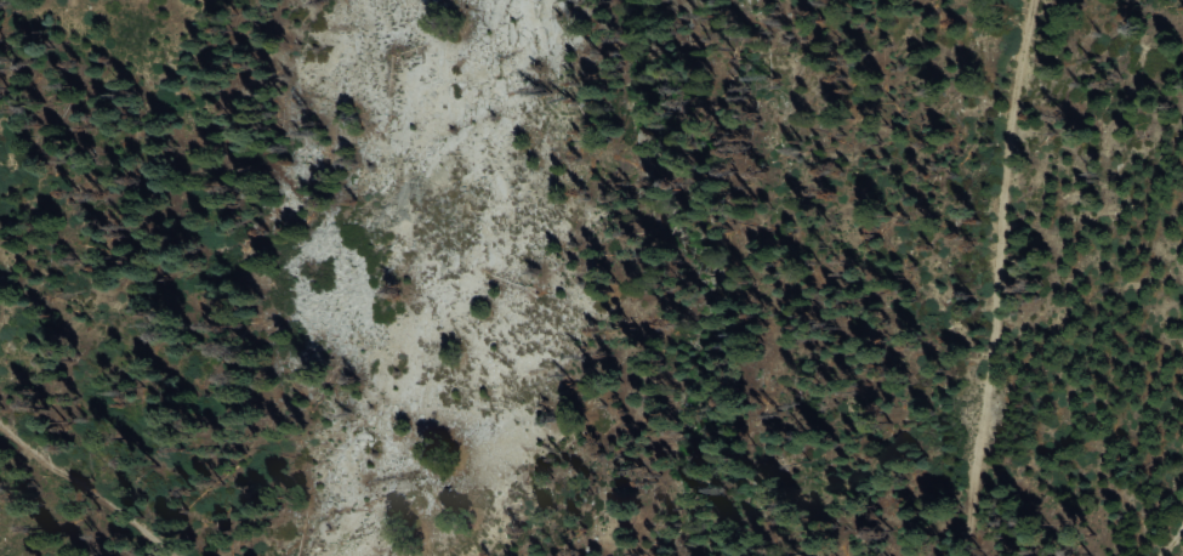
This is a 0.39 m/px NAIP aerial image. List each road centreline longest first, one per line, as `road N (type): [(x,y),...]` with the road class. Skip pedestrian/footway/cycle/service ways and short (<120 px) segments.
road 1 (track): [(1035,0),(971,477),(974,555)]
road 2 (track): [(0,436),(168,555)]

